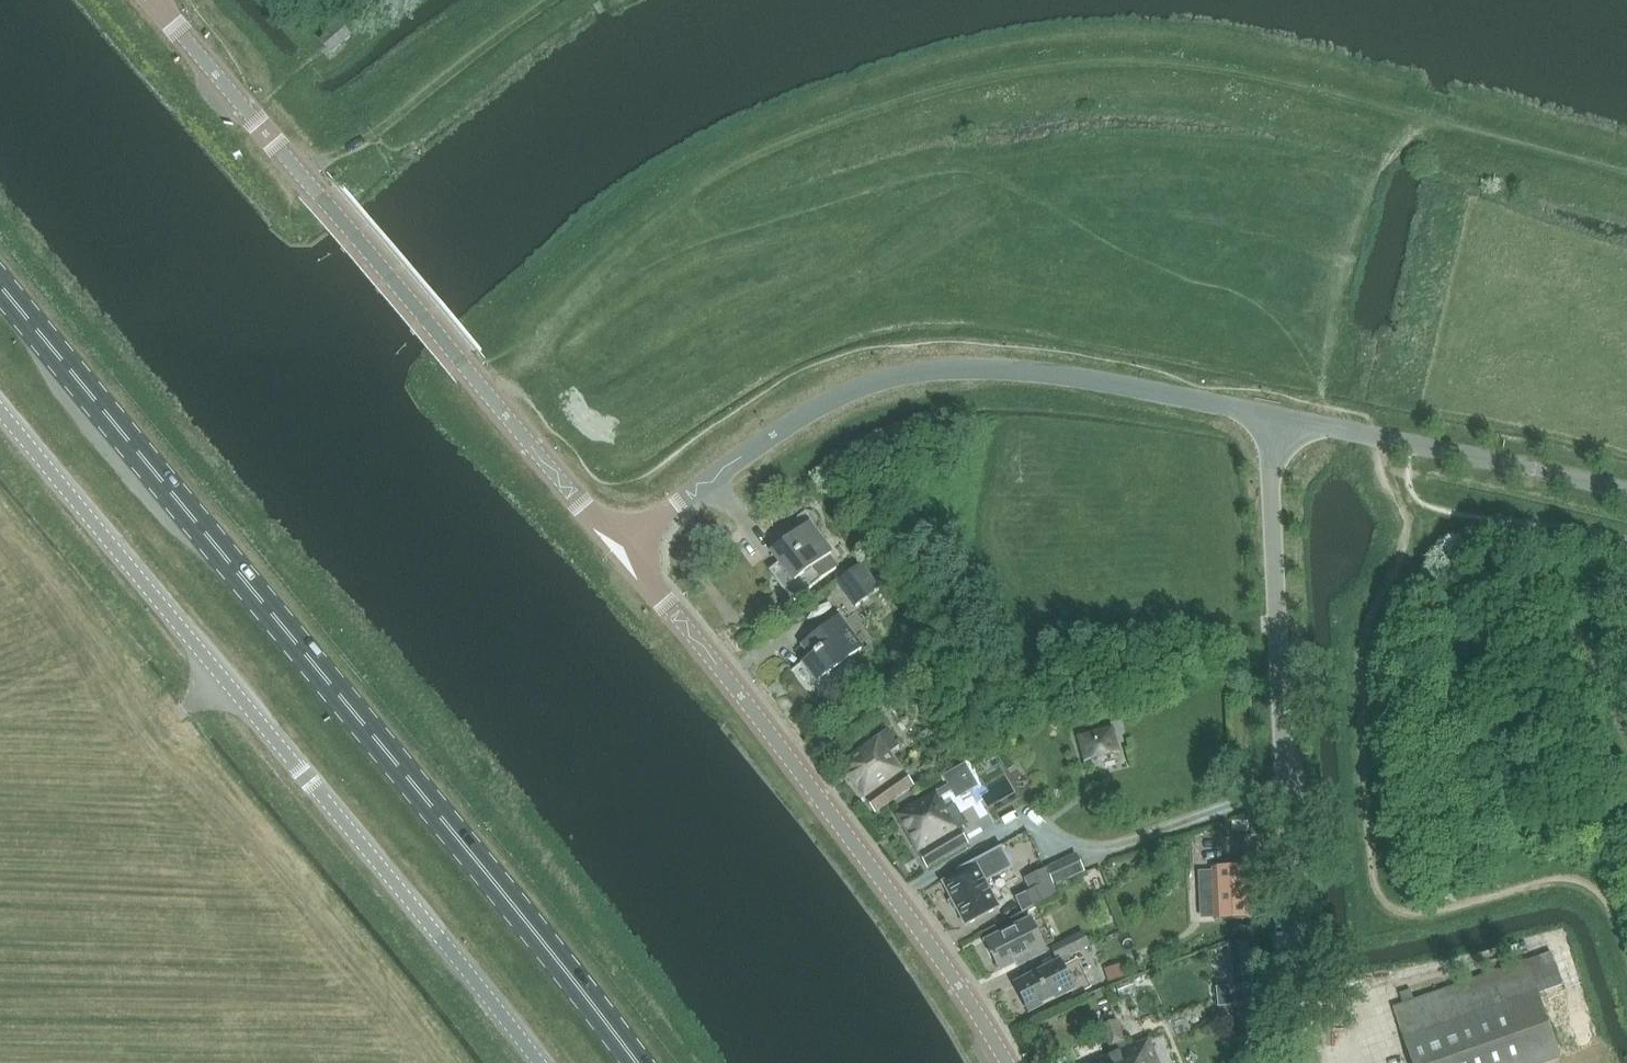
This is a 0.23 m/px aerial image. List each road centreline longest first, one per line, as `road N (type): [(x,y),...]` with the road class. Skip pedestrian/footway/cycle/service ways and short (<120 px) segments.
road 1 (primary): [(637,1062),(0,287)]
road 2 (unclassified): [(535,1062),(0,413)]
road 3 (tertiary): [(619,551),(152,0)]
road 4 (unclassified): [(619,551),(807,415),(909,372),(1017,370),(1271,417)]
road 5 (residential): [(1292,1062),(1271,417)]
road 6 (tertiary): [(1005,1062),(924,939),(760,721),(619,551)]
road 7 (unclassified): [(1271,417),(1626,493)]

